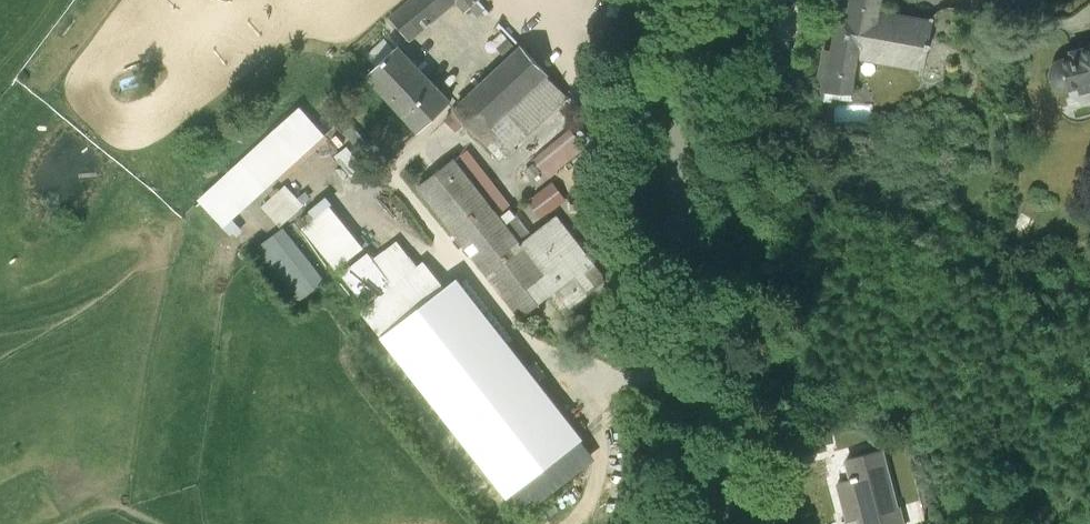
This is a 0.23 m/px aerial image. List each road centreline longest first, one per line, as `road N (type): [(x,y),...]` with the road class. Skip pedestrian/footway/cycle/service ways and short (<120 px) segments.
road 1 (residential): [(710,523),(675,201),(679,0)]

